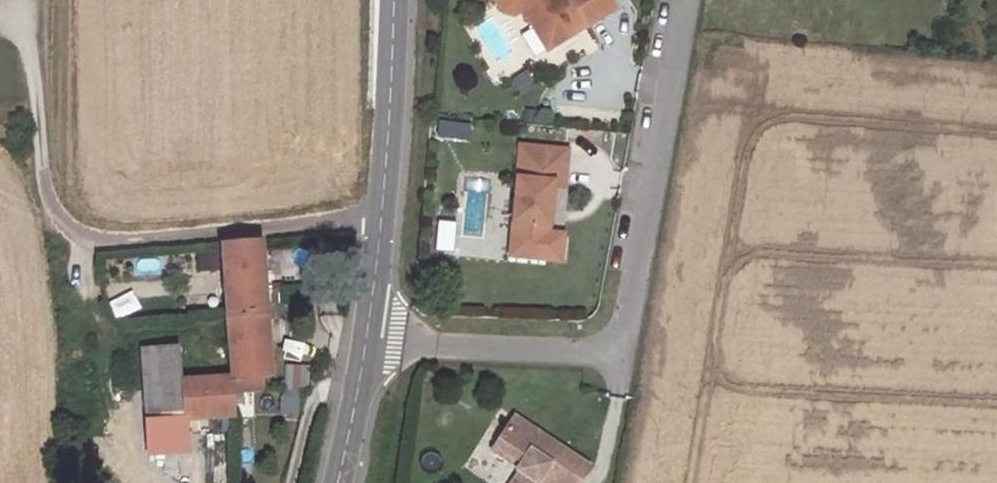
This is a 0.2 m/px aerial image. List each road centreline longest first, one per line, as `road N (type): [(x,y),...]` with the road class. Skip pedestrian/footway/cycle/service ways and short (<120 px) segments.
road 1 (residential): [(680,0),(611,353),(368,343)]
road 2 (residential): [(35,47),(43,203),(81,241),(379,217)]
road 3 (tertiary): [(394,0),(379,217)]
road 4 (tertiary): [(368,343),(335,482)]
road 5 (tertiary): [(379,217),(368,343)]

